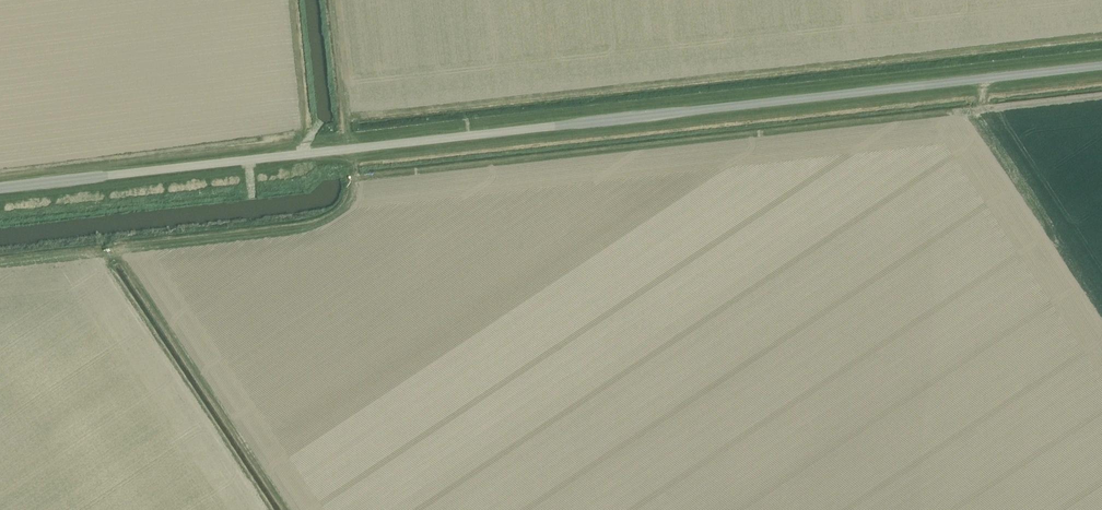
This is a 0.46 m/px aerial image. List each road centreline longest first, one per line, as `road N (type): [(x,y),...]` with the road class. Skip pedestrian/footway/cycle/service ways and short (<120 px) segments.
road 1 (unclassified): [(0,184),(1101,64)]

